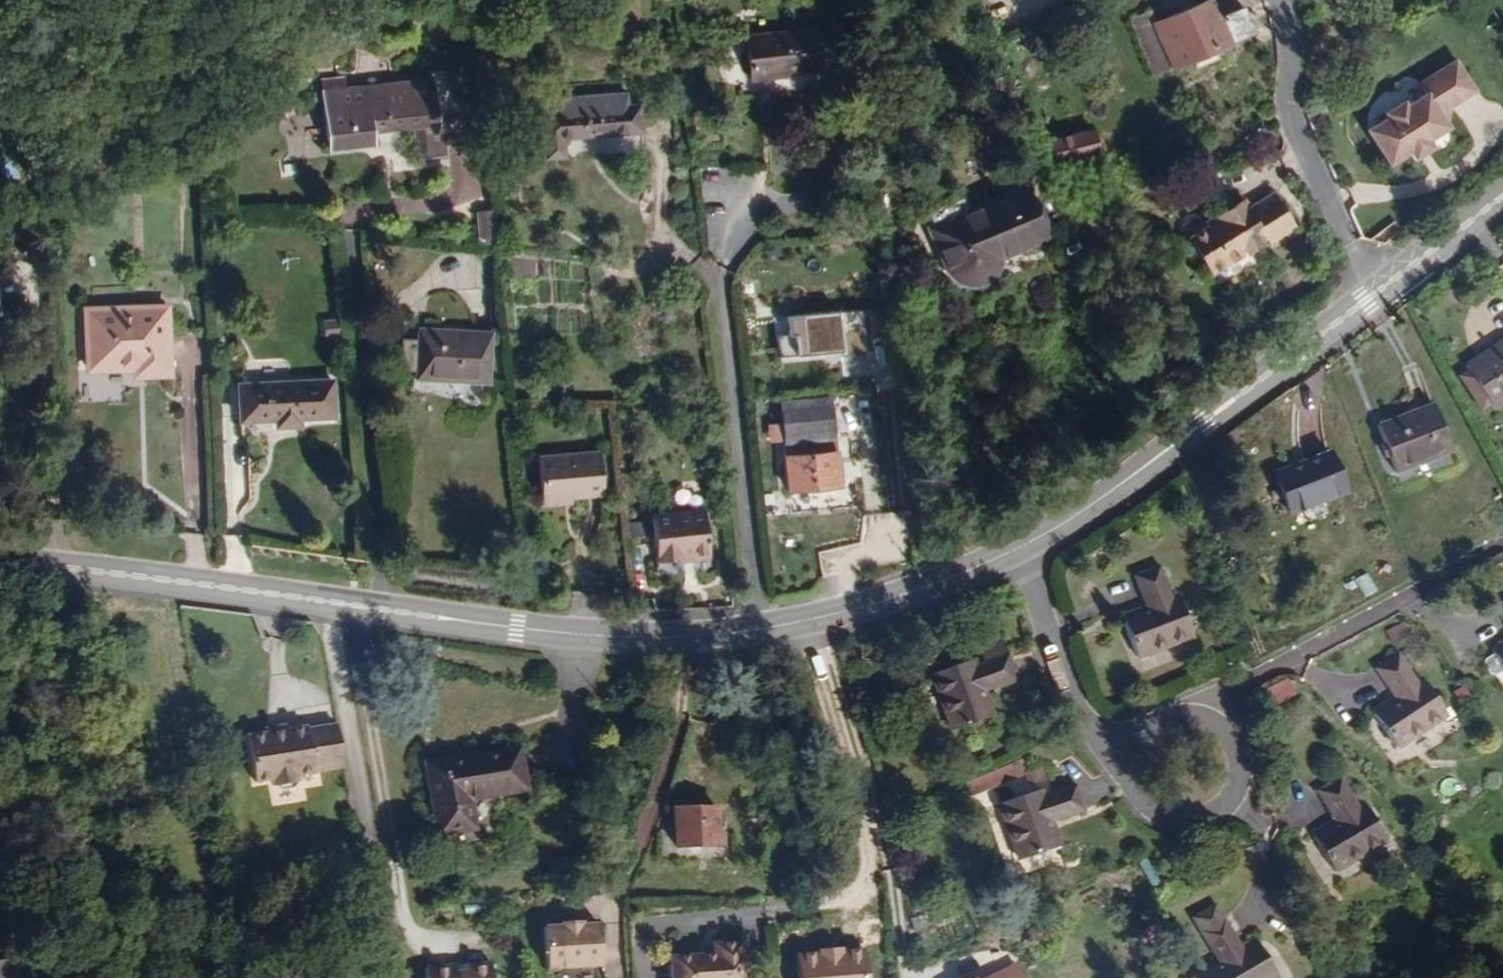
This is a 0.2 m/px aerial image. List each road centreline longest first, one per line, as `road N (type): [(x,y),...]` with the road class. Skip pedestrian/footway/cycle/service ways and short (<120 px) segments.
road 1 (secondary): [(1014,552),(834,613),(754,630),(640,637),(0,562)]
road 2 (secondary): [(1374,295),(1129,478),(1014,552)]
road 3 (residential): [(1194,725),(1262,674),(1497,548)]
road 4 (residential): [(1374,295),(1295,134),(1292,33),(1282,0)]
road 5 (residential): [(1014,552),(1077,723),(1129,756)]
road 6 (residential): [(1129,756),(1138,800),(1165,816),(1196,813),(1218,791),(1222,760),(1194,725)]
road 7 (secondary): [(1502,196),(1374,295)]

